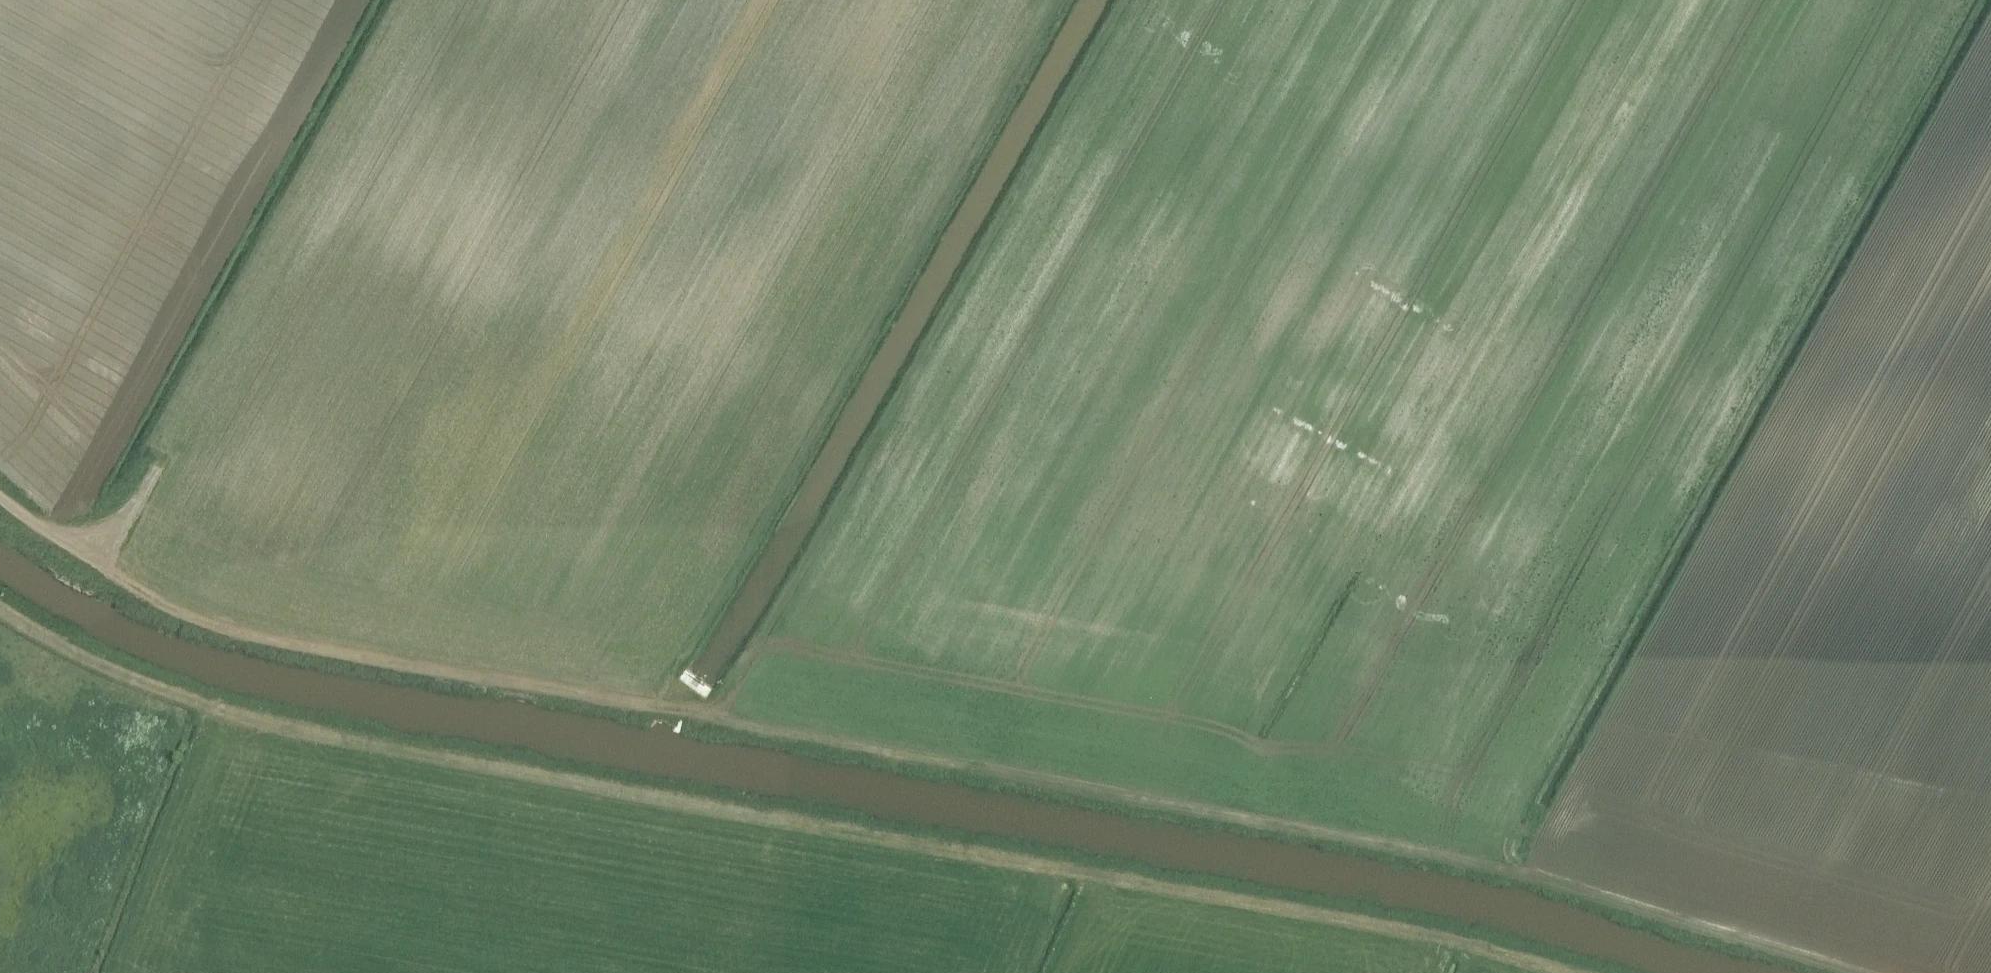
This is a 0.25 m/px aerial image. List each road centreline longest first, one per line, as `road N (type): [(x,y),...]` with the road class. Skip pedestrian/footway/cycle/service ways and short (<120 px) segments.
road 1 (track): [(1850,972),(1508,873),(284,641),(165,605),(97,563)]

